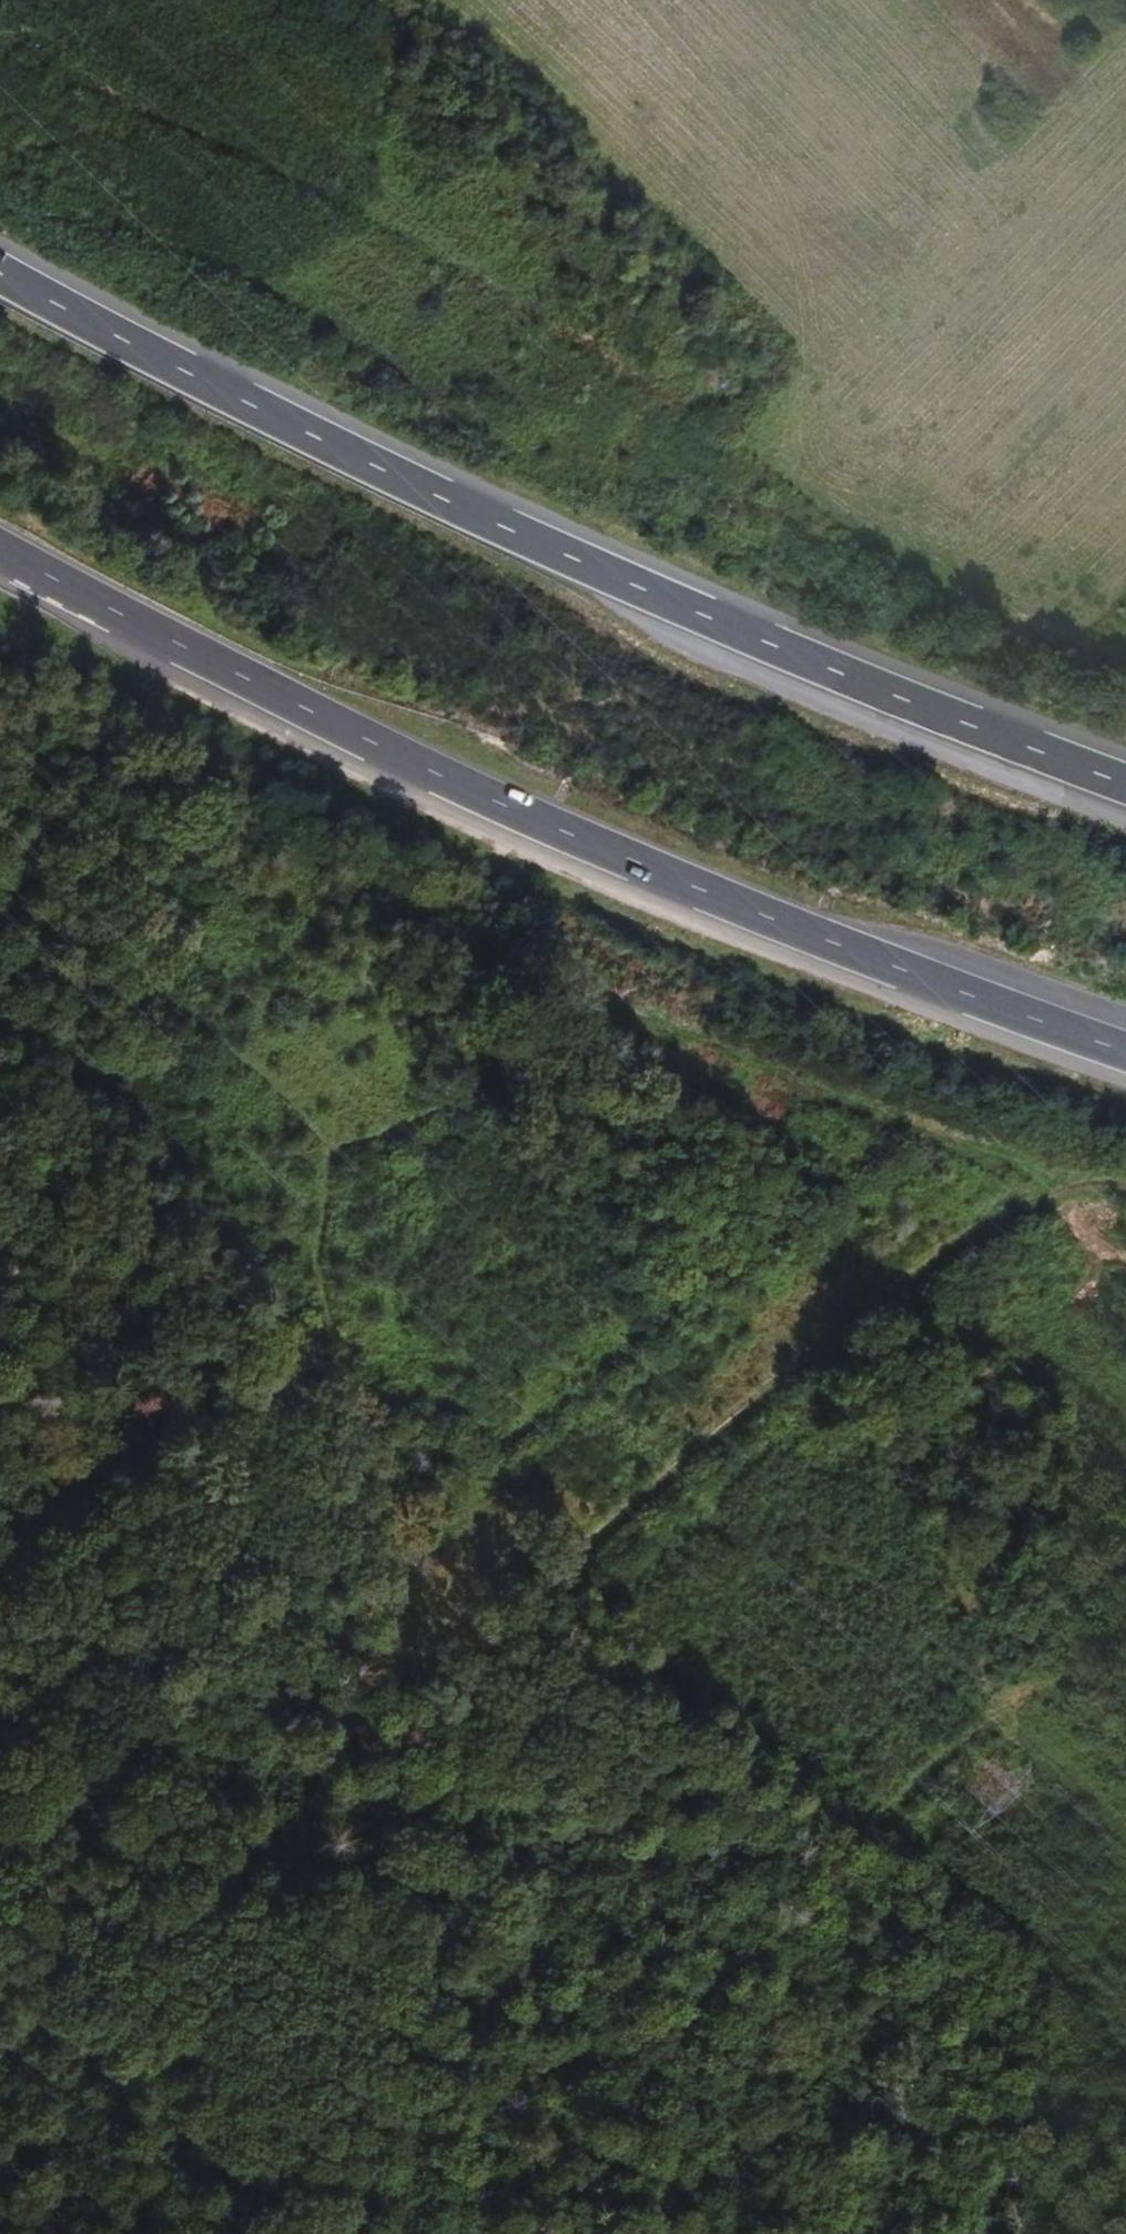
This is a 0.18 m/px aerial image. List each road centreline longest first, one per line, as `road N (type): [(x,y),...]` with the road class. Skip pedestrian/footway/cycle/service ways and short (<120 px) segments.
road 1 (trunk): [(1125,783),(749,640),(571,562),(281,424),(0,277)]
road 2 (trunk): [(0,551),(216,671),(518,814),(893,966),(1125,1048)]
road 3 (track): [(354,1874),(406,1836),(452,1708),(530,1602),(813,1354),(994,1227),(1091,1187)]

